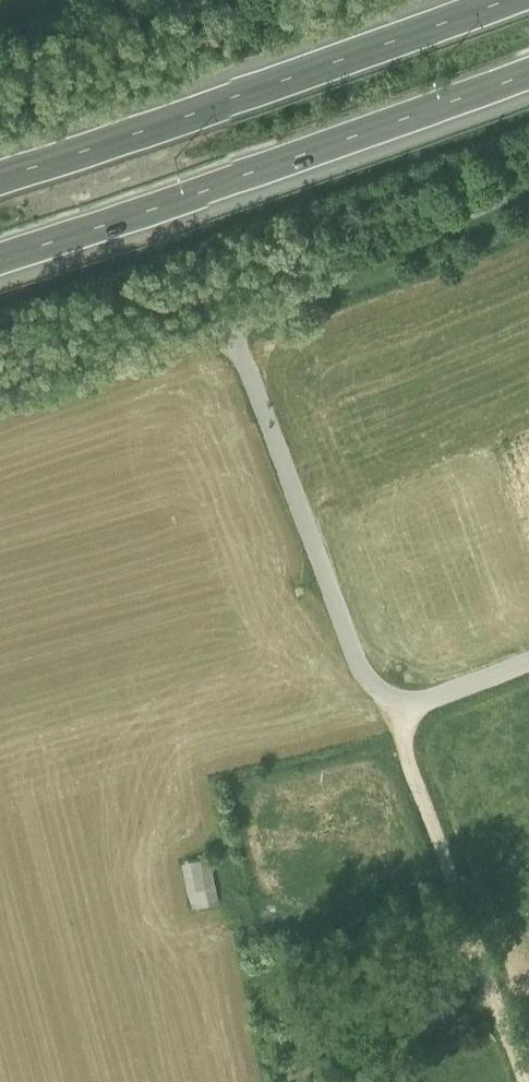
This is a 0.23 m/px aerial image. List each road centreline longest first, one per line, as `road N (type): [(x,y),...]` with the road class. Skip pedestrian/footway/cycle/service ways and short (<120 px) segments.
road 1 (unclassified): [(528,652),(407,699),(363,663),(230,328),(202,325),(0,398)]
road 2 (motorway): [(0,238),(528,53)]
road 3 (motorway): [(451,0),(0,156)]
road 4 (track): [(407,699),(406,748),(527,1081)]

